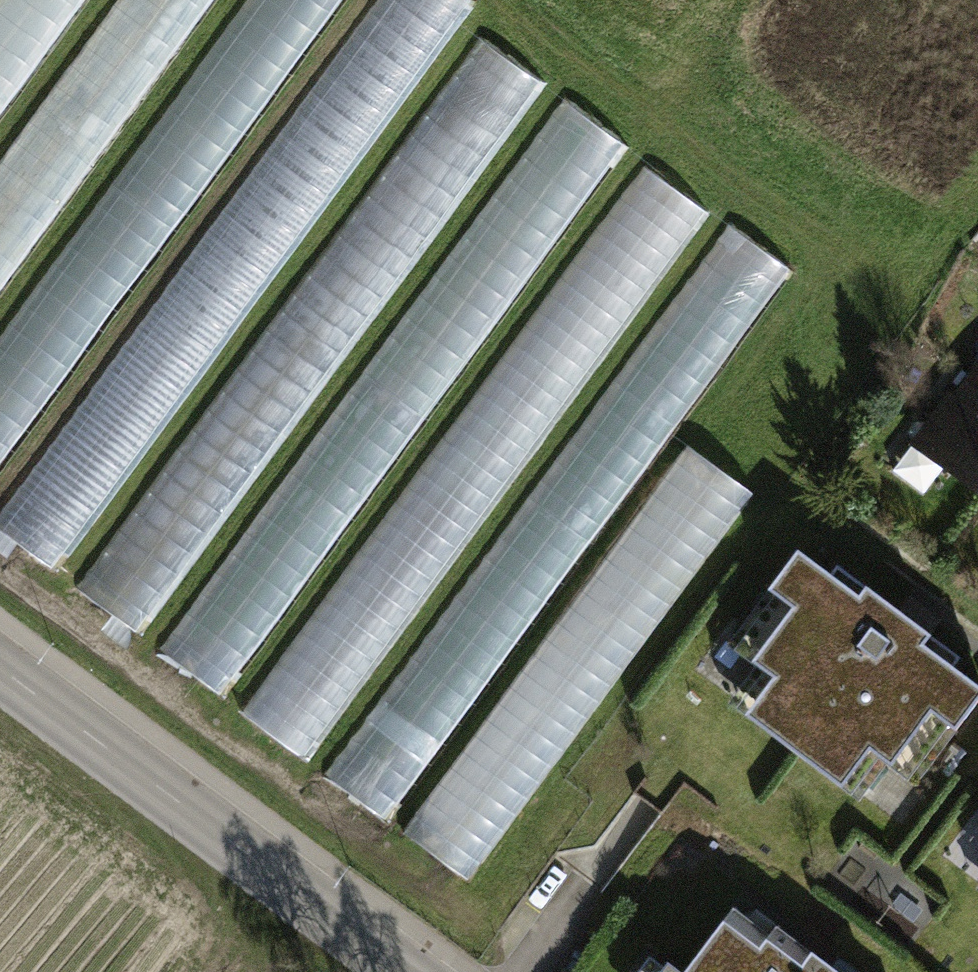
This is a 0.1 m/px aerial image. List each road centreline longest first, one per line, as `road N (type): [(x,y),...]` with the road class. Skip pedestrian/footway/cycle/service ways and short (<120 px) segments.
road 1 (tertiary): [(412,971),(0,663)]
road 2 (track): [(516,0),(838,260)]

